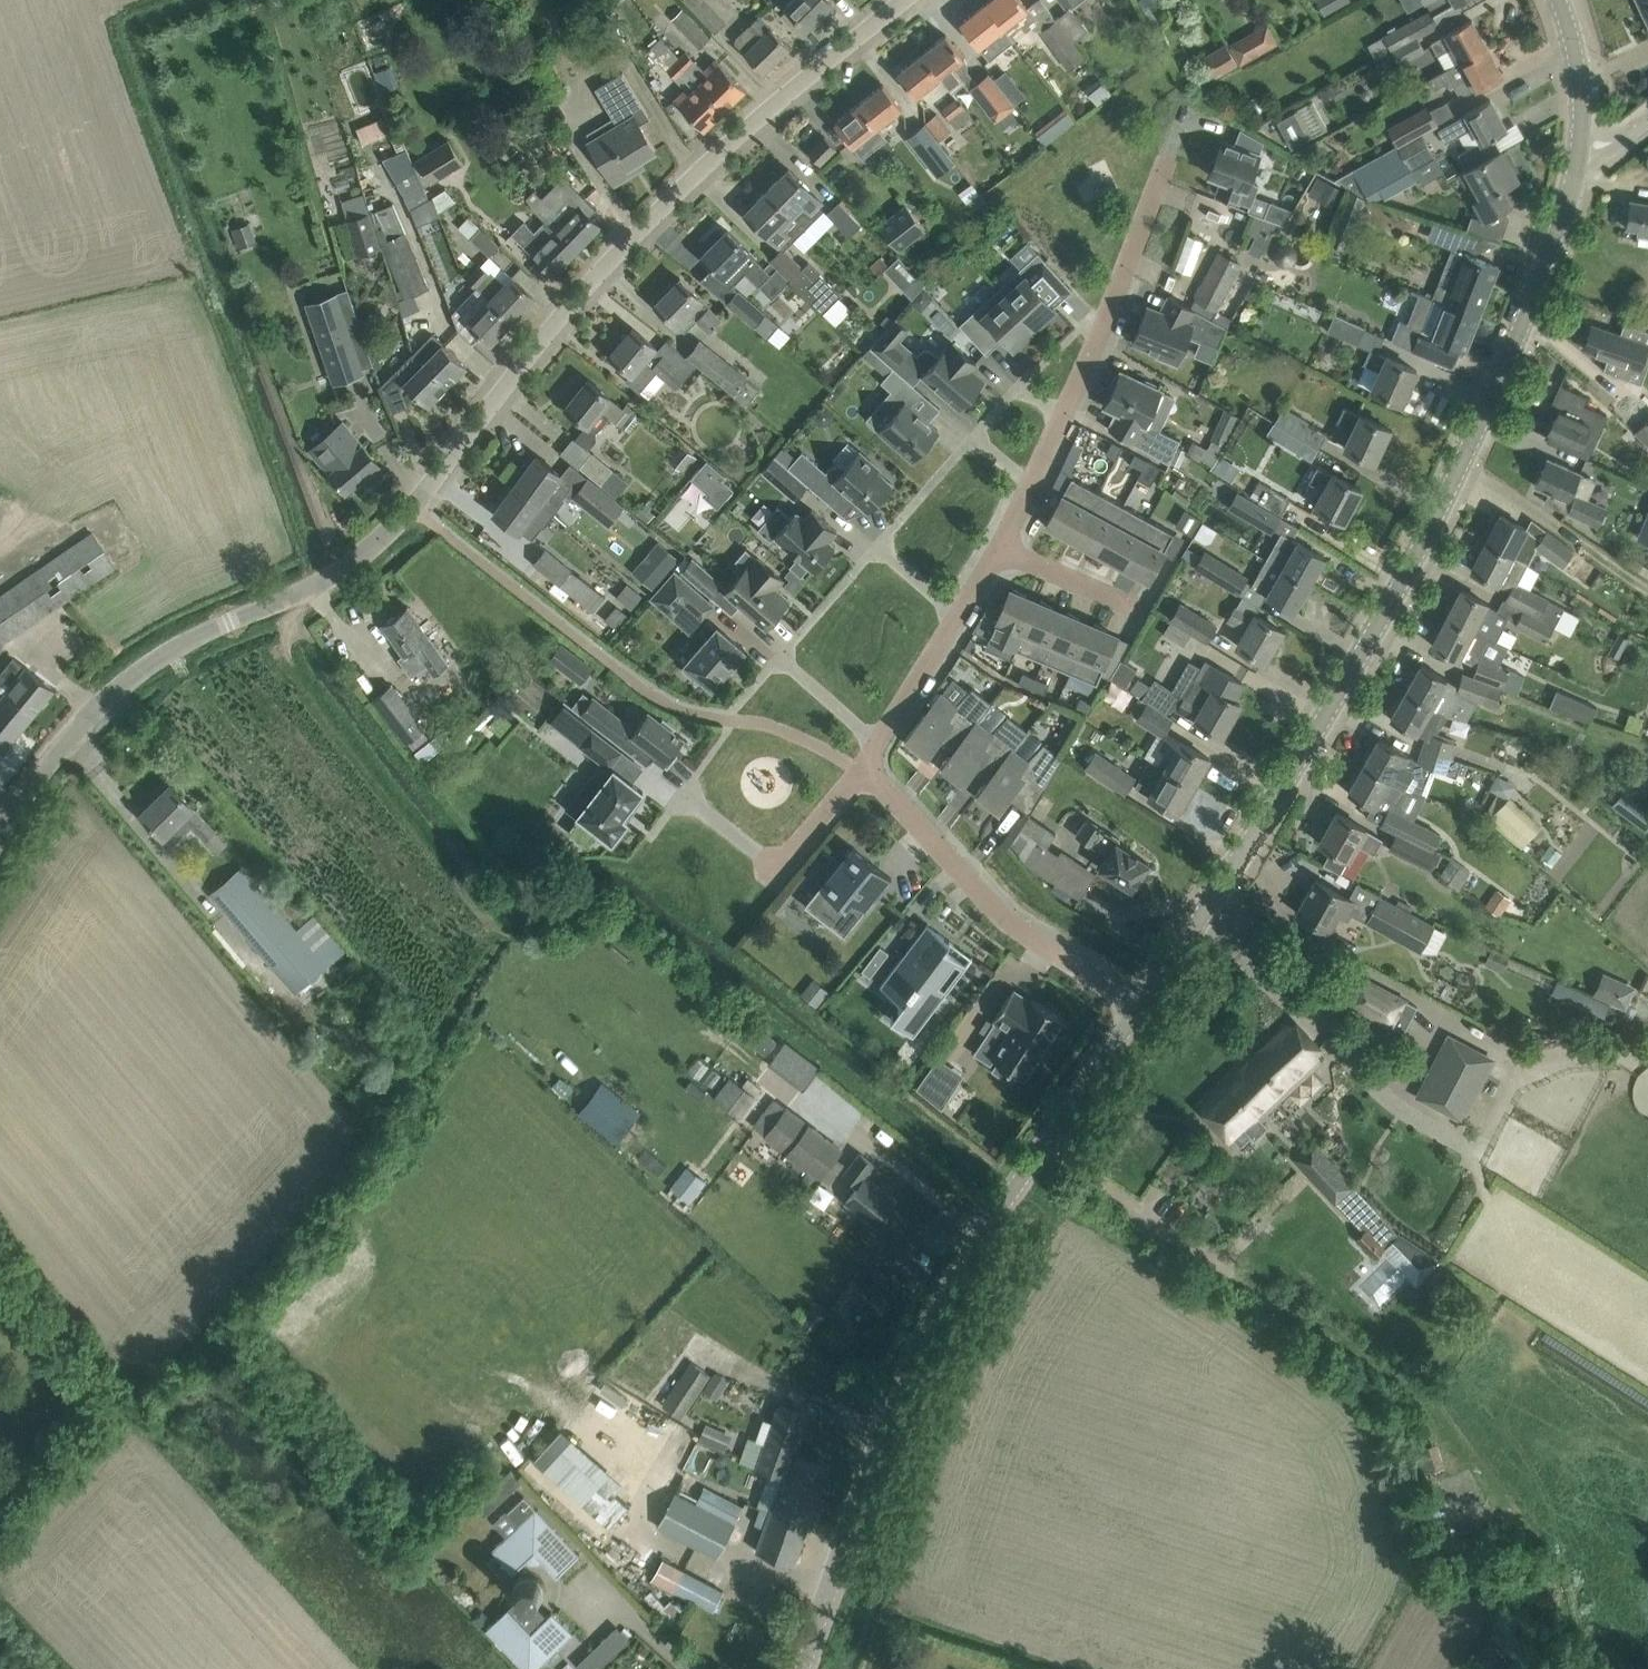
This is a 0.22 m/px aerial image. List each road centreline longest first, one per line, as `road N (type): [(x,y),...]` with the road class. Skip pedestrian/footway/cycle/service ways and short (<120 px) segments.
road 1 (tertiary): [(1141,1010),(1292,772),(1462,464),(1534,302),(1578,147)]
road 2 (tertiary): [(806,1668),(926,1335),(1141,1010)]
road 3 (residential): [(411,503),(603,268),(774,103),(904,0)]
road 4 (unclassified): [(0,834),(42,766),(151,658),(351,570),(411,503)]
road 5 (residential): [(999,552),(1105,323),(1165,164)]
road 6 (residential): [(1141,1010),(1002,916),(862,770)]
road 7 (residential): [(862,770),(999,552)]
road 8 (tertiary): [(1578,147),(1583,98),(1558,0)]
road 9 (residential): [(999,552),(1126,606)]
road 10 (residential): [(774,874),(862,770)]

